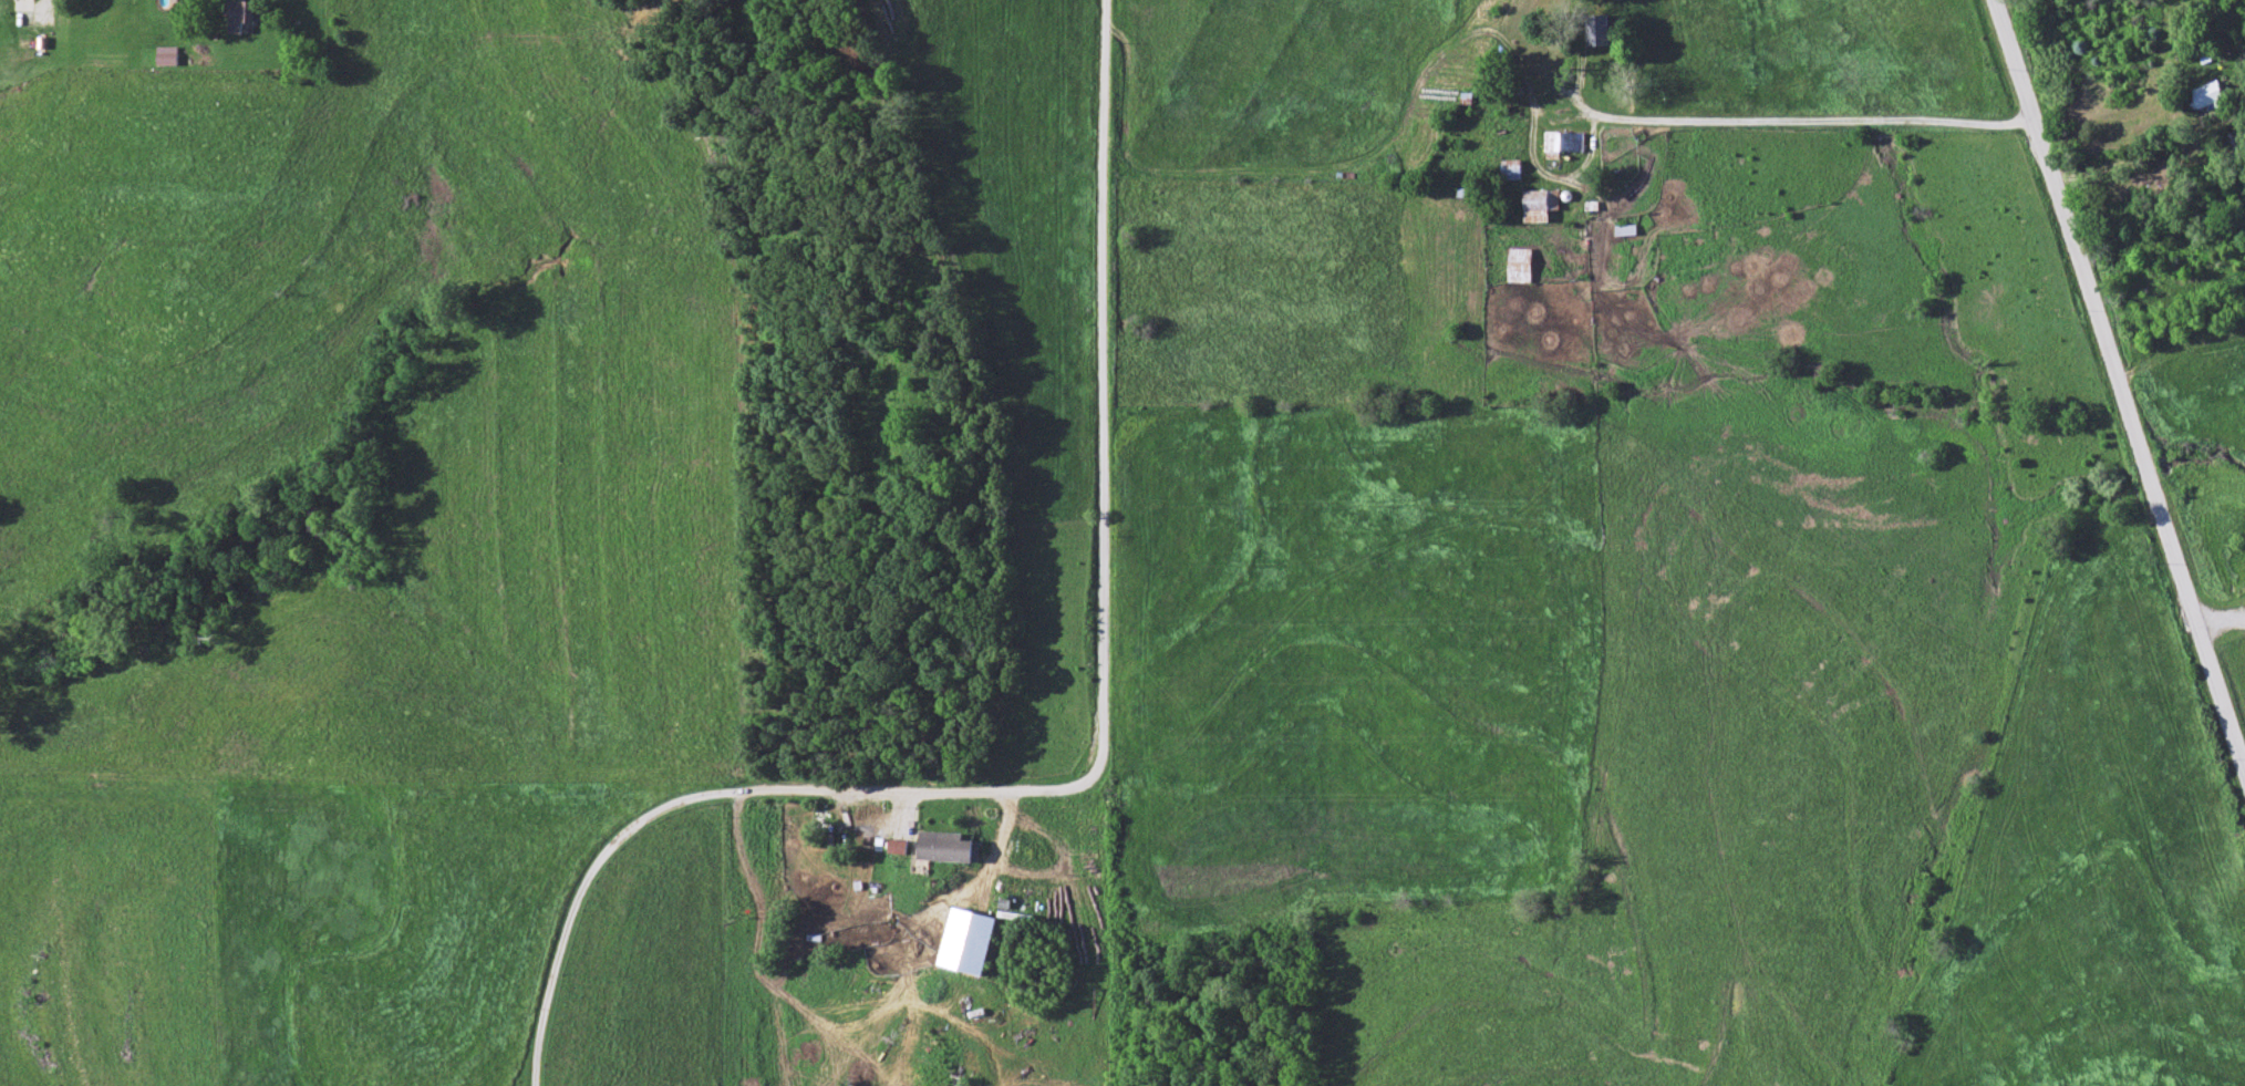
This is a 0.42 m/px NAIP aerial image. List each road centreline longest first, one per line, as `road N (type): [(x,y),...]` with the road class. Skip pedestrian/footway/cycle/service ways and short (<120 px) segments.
road 1 (residential): [(523,1085),(529,1024),(602,834),(675,785),(778,748),(1053,742),(1108,662),(1094,0)]
road 2 (tertiary): [(2244,760),(2001,0)]
road 3 (residential): [(2042,126),(1573,121)]

